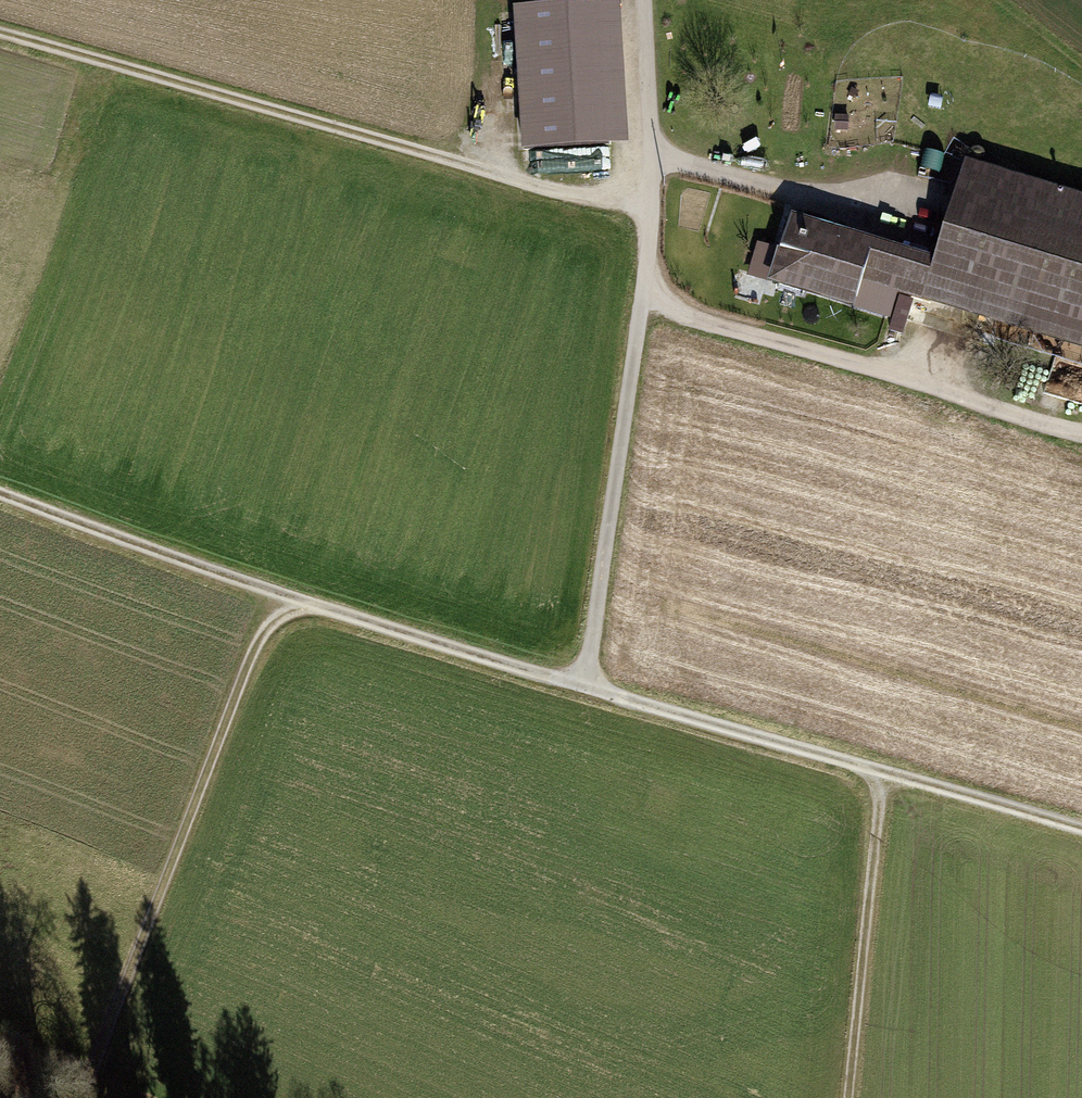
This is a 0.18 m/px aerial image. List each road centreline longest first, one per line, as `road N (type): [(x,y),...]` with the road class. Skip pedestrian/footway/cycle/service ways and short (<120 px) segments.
road 1 (track): [(0,493),(278,592),(589,675),(1081,828)]
road 2 (unclassified): [(641,0),(649,263),(589,675)]
road 3 (track): [(0,41),(649,220)]
road 4 (track): [(278,592),(80,1097)]
road 5 (track): [(645,307),(1081,437)]
road 6 (track): [(883,770),(850,1097)]

